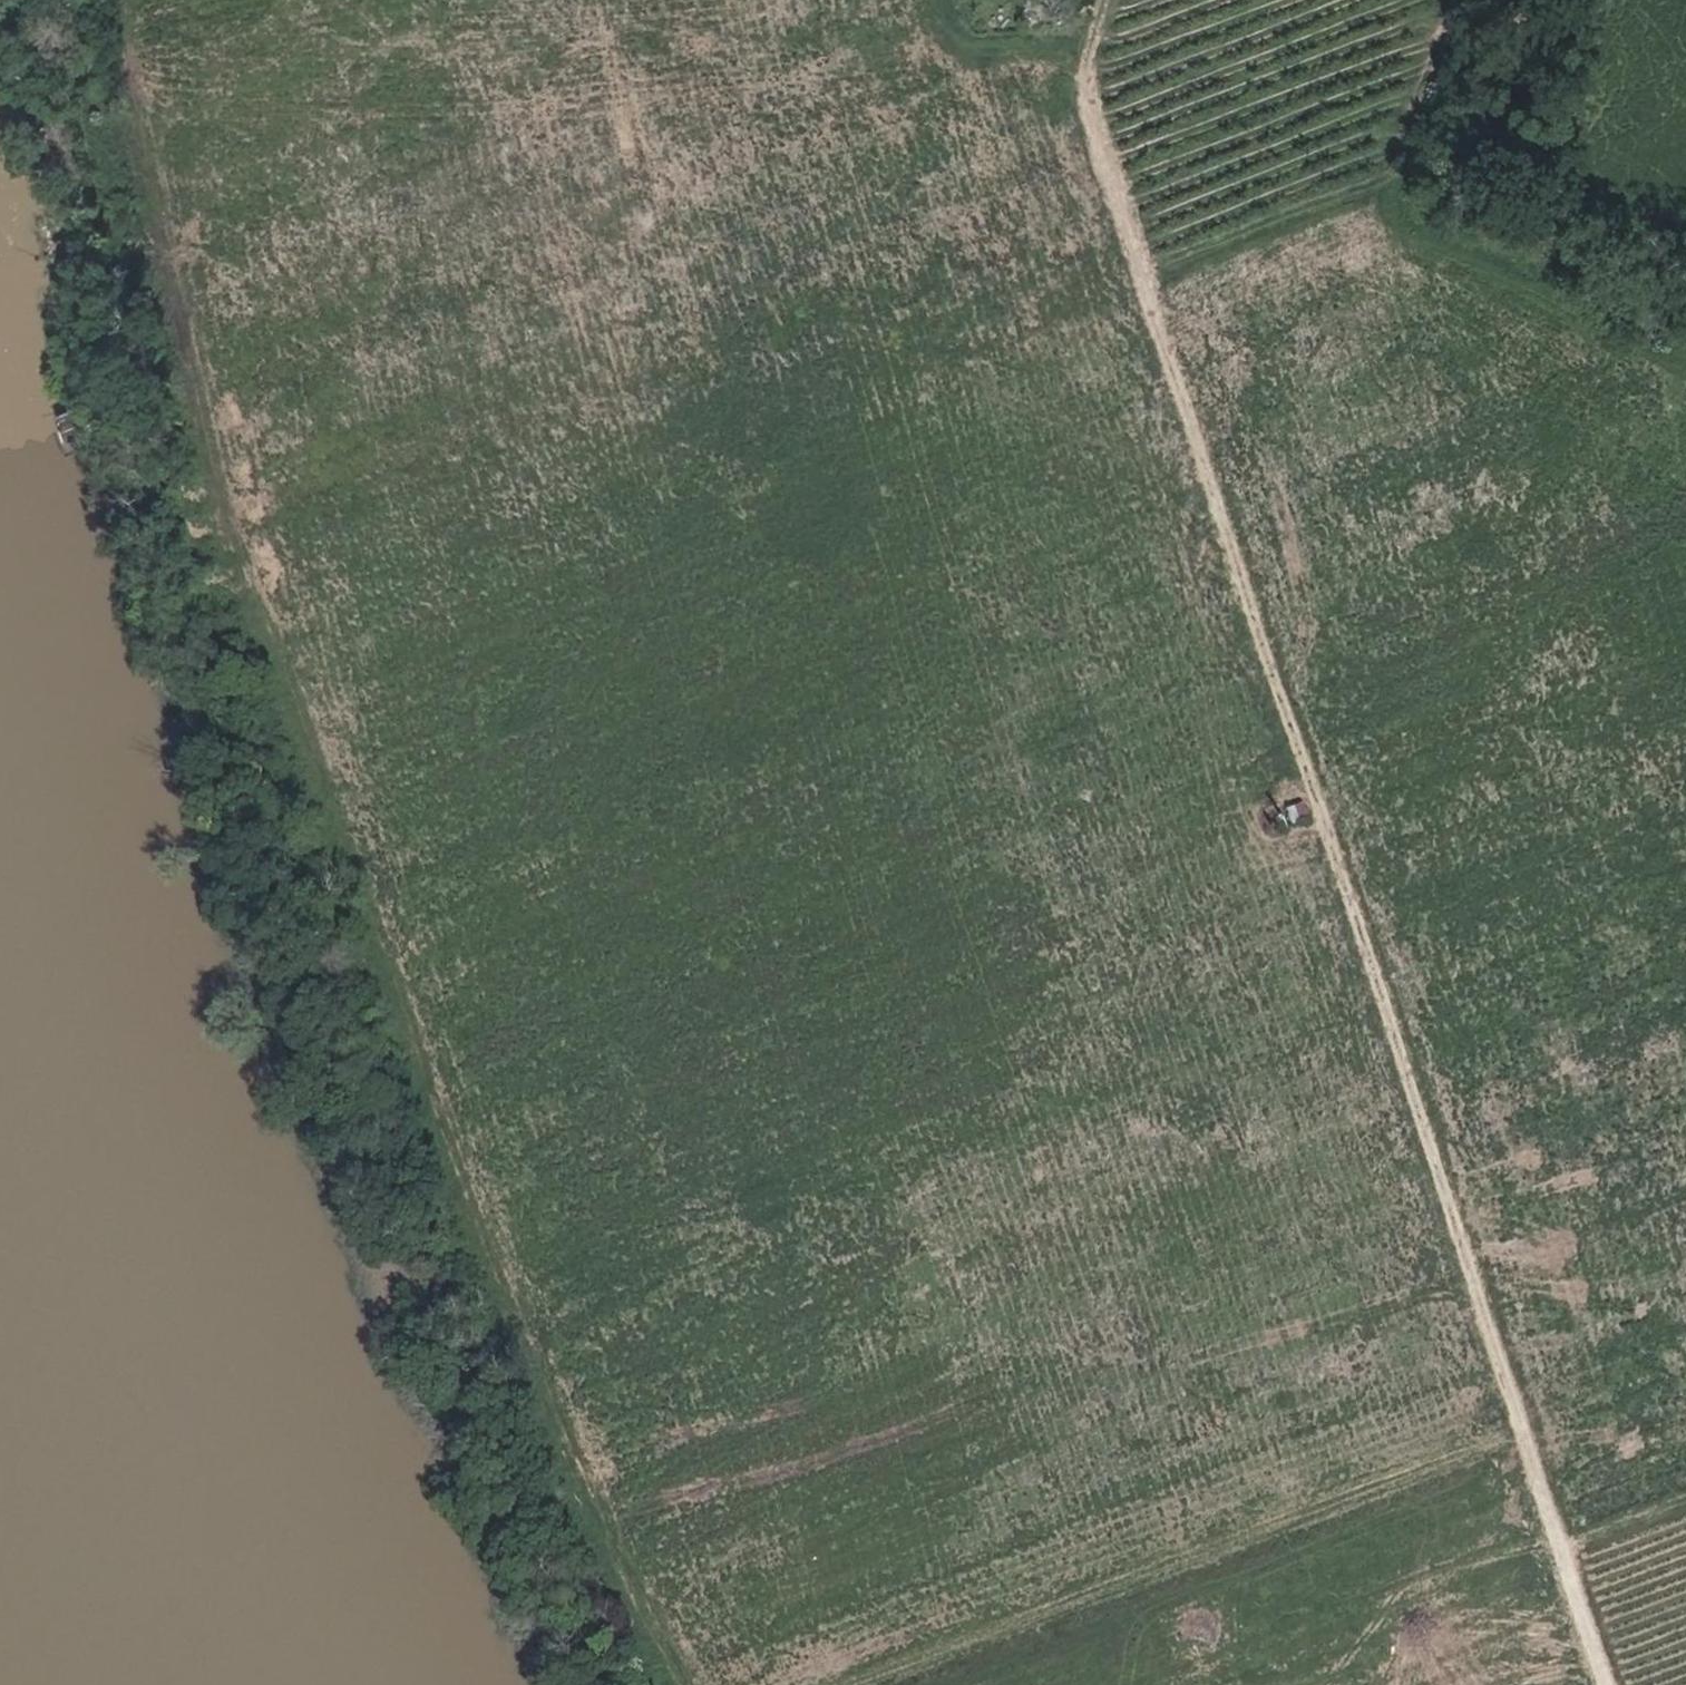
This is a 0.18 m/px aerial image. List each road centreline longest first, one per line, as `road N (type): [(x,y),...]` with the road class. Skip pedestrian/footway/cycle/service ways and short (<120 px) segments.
road 1 (track): [(1611,1684),(1063,36),(1073,0)]

